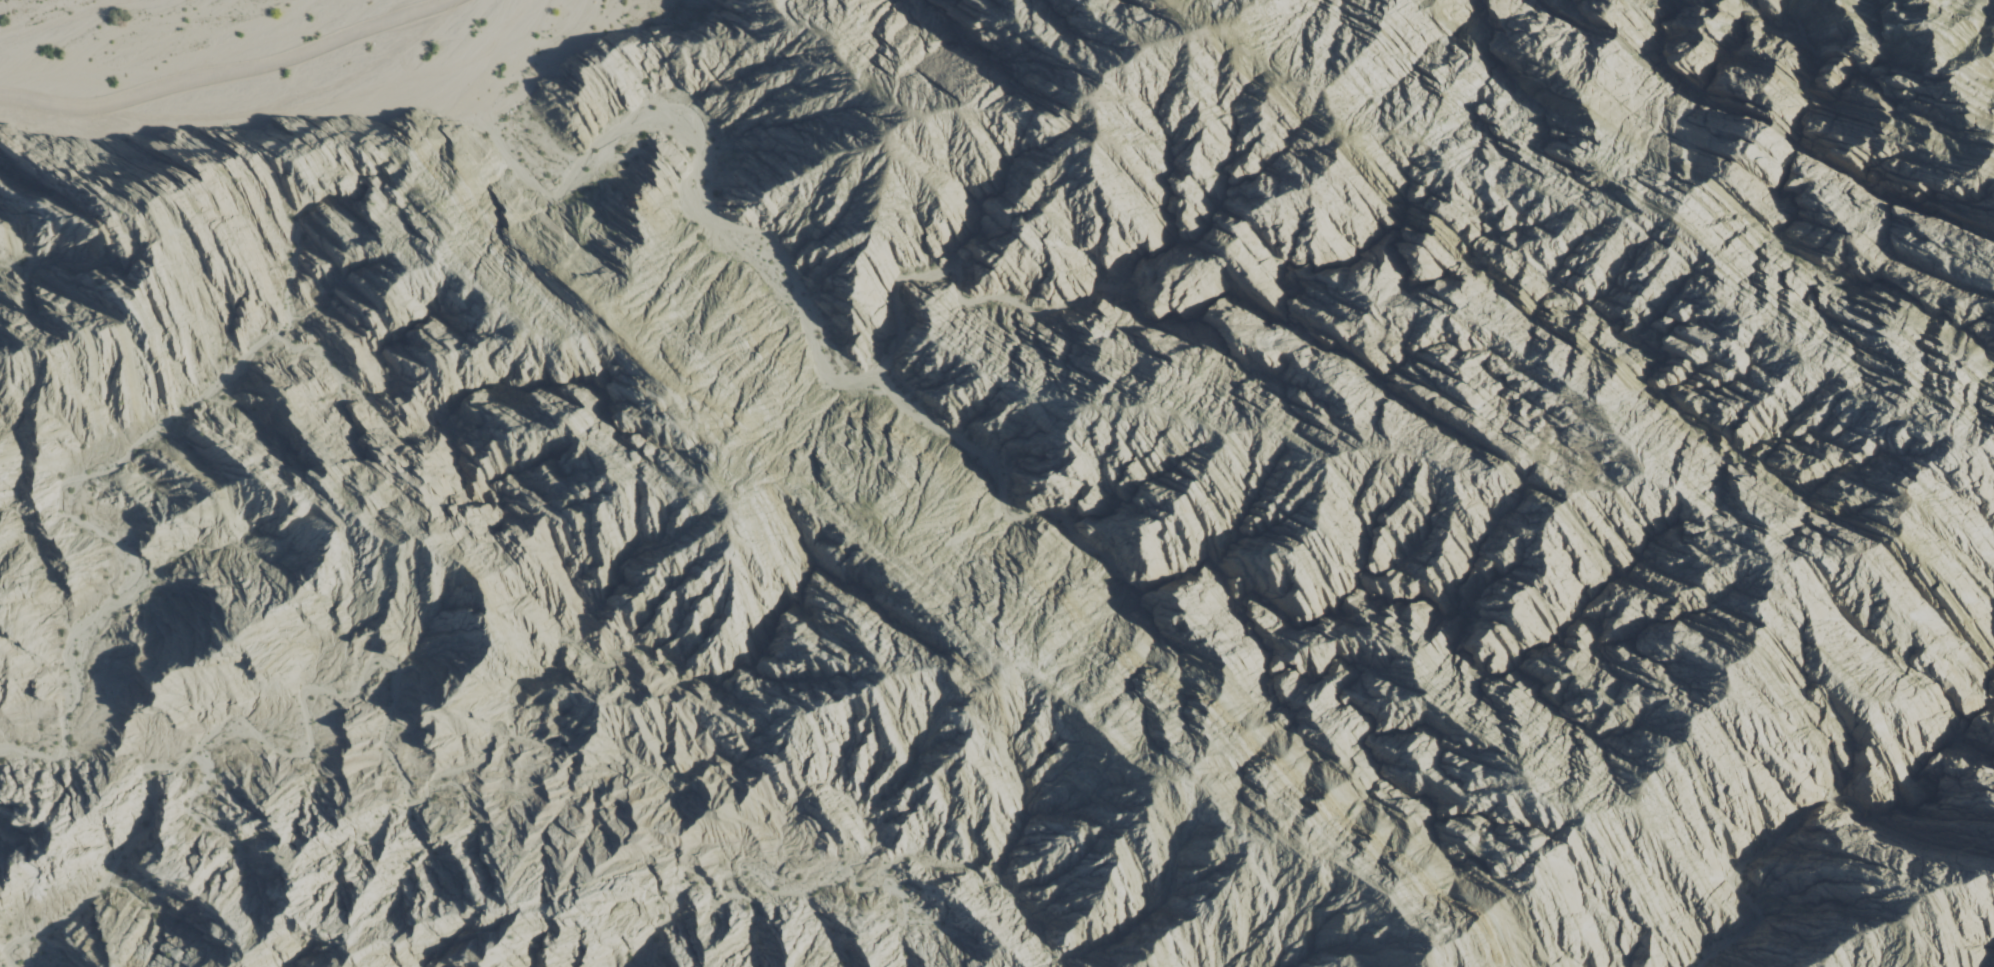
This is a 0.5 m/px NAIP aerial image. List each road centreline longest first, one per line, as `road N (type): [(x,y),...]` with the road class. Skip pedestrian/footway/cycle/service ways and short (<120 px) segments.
road 1 (residential): [(0,47),(115,0)]

